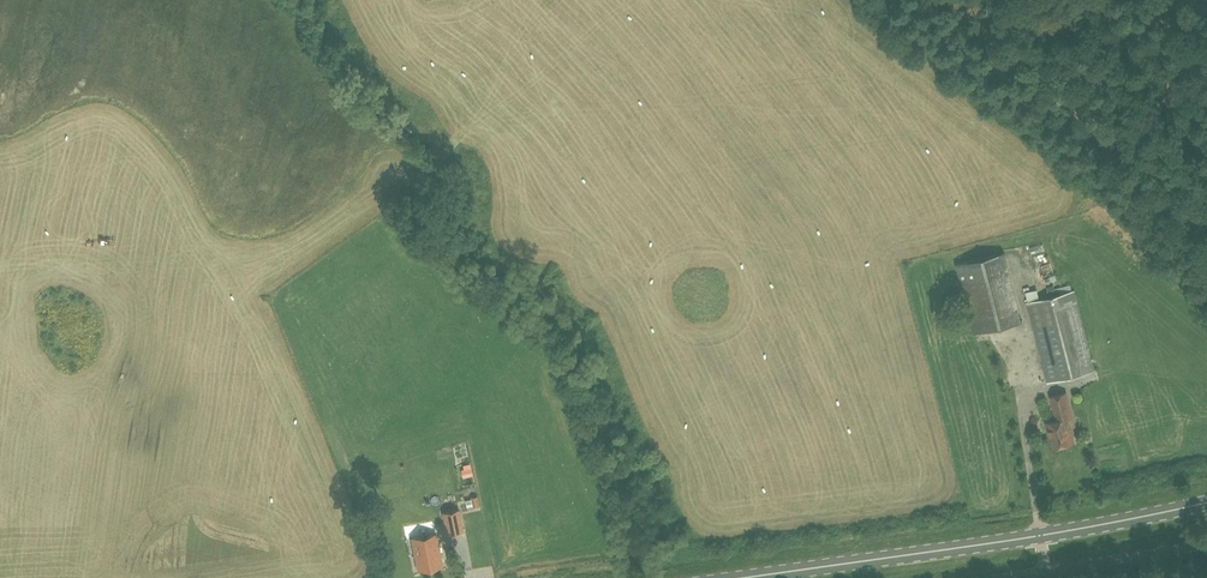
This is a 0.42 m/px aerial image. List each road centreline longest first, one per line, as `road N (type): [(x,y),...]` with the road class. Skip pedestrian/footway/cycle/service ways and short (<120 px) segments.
road 1 (secondary): [(739,577),(978,545),(1206,502)]
road 2 (unclassified): [(1000,577),(1206,543)]

